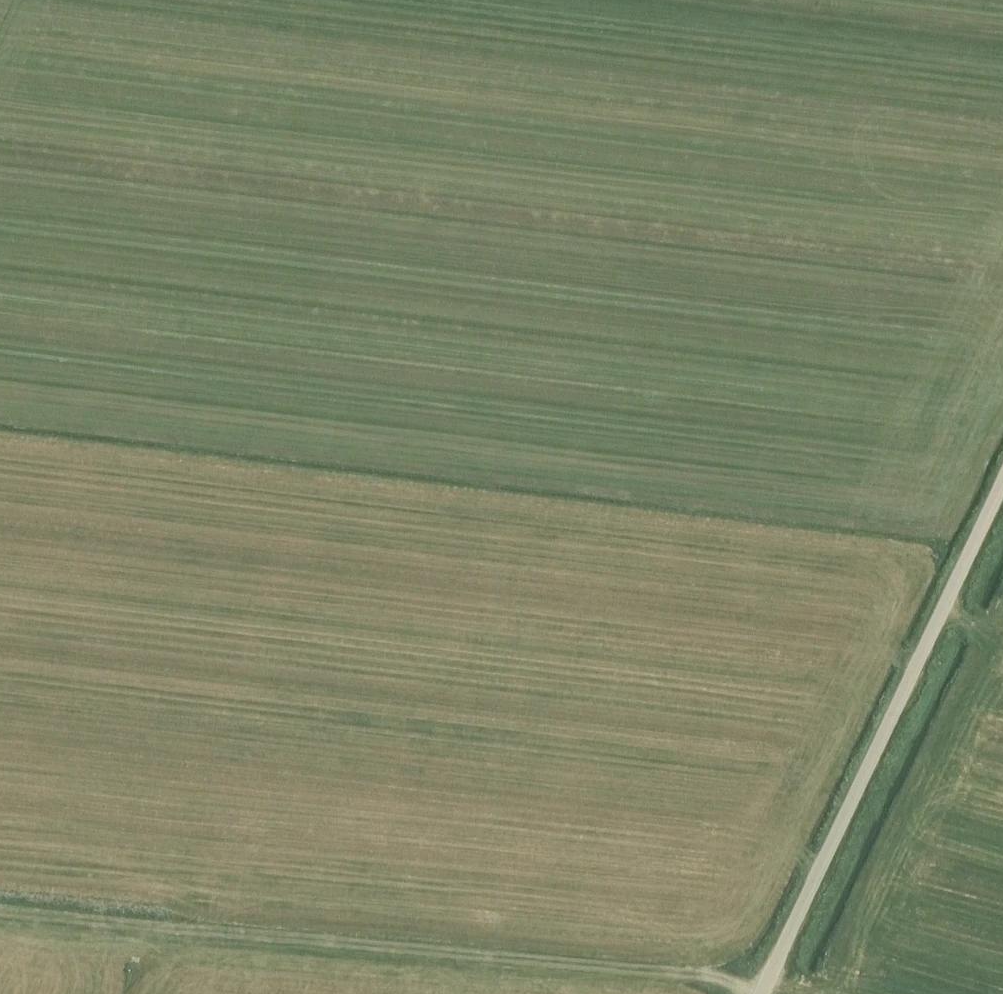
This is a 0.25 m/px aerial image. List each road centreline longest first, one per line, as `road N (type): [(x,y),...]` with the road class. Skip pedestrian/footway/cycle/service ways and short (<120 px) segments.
road 1 (track): [(0,906),(766,983)]
road 2 (unclassified): [(761,993),(1002,482)]

